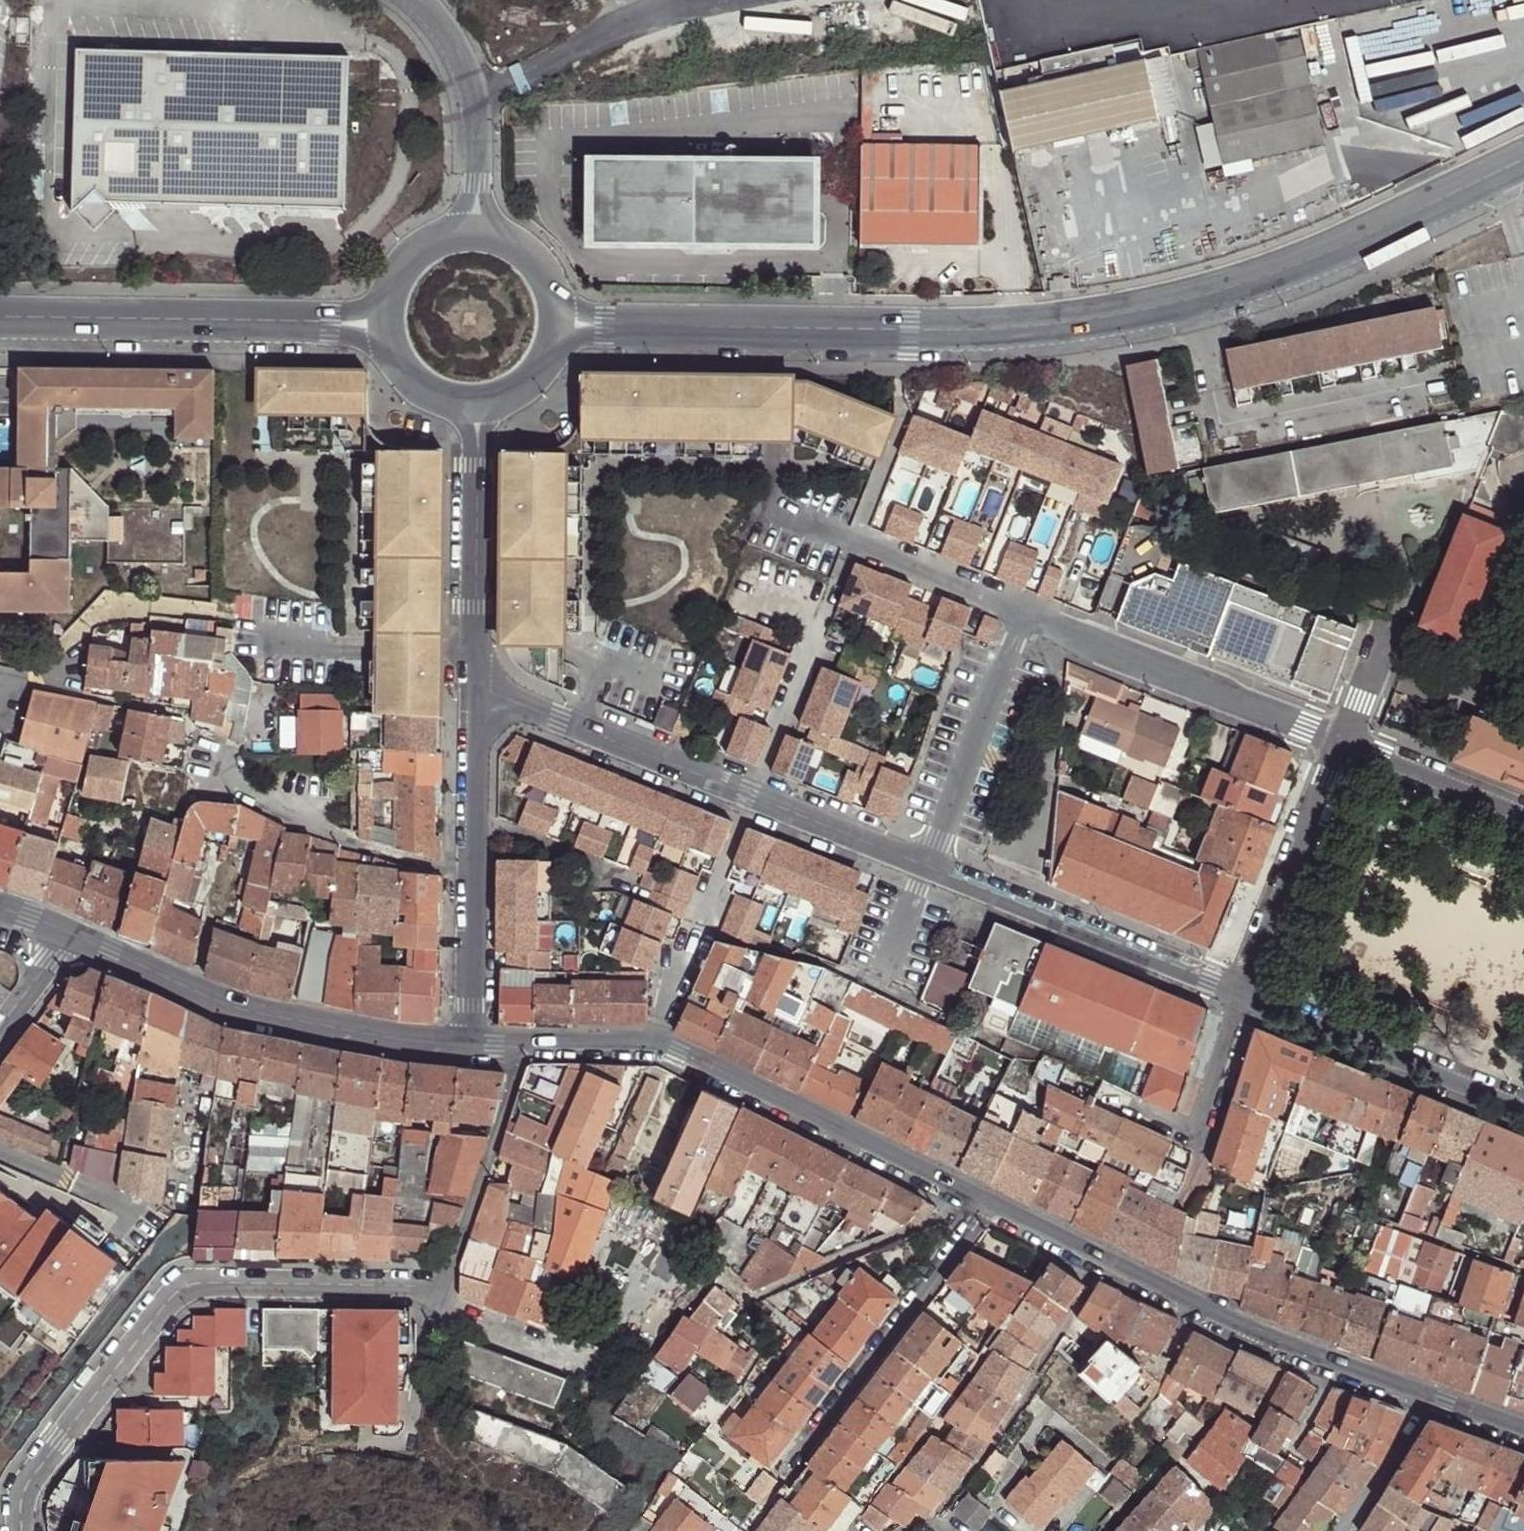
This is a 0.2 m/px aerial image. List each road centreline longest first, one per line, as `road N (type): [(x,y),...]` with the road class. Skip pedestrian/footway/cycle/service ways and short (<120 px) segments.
road 1 (tertiary): [(553,319),(722,328),(1071,324),(1309,263),(1523,161)]
road 2 (residential): [(22,1530),(30,1478),(161,1305),(188,1286),(413,1282),(455,1251),(524,1044)]
road 3 (residential): [(993,1209),(654,1042),(524,1044)]
road 4 (residential): [(477,688),(931,868)]
road 5 (tertiary): [(393,318),(0,316)]
road 6 (residential): [(779,1478),(993,1209)]
road 7 (residential): [(1341,744),(1026,612)]
road 8 (residential): [(931,868),(1232,995)]
road 9 (residential): [(191,732),(263,792),(360,848),(468,874)]
road 10 (residential): [(1232,995),(1523,1115)]
road 11 (residential): [(481,400),(477,688)]
road 12 (residential): [(465,1041),(351,1029),(196,990)]
road 13 (residential): [(1341,744),(1232,995)]
road 14 (residential): [(931,868),(1026,612)]
road 15 (residential): [(478,241),(477,158),(463,77),(425,9),(411,0)]
road 16 (residential): [(1425,1395),(1194,1305)]
road 17 (residential): [(1194,1305),(993,1209)]
road 18 (residential): [(1523,820),(1341,744)]
road 19 (residential): [(477,688),(468,874)]
road 20 (residential): [(1026,612),(858,543)]
road 21 (residential): [(468,874),(465,1041)]
road 22 (residential): [(1425,1395),(1340,1530)]
road 23 (residential): [(1205,1139),(1232,995)]
road 24 (residential): [(196,990),(69,933)]
road 25 (tertiary): [(393,318),(409,369),(429,387),(481,400)]
road 26 (tertiary): [(478,241),(429,254),(410,271),(393,318)]

